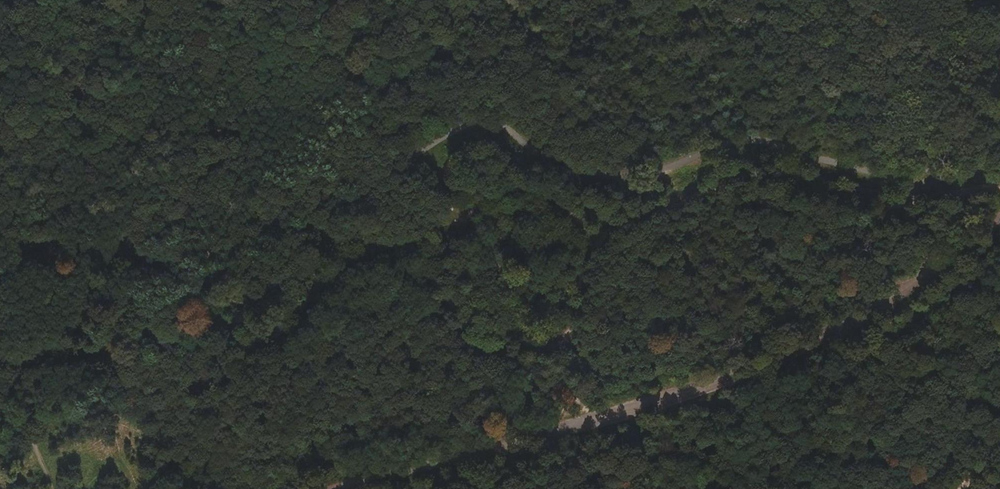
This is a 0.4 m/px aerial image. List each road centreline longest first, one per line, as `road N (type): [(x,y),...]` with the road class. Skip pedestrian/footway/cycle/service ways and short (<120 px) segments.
road 1 (track): [(0,269),(55,250),(173,254),(303,225),(338,209),(447,129),(476,118),(610,175),(669,167),(756,139),(901,177),(933,156),(978,86),(999,72)]

